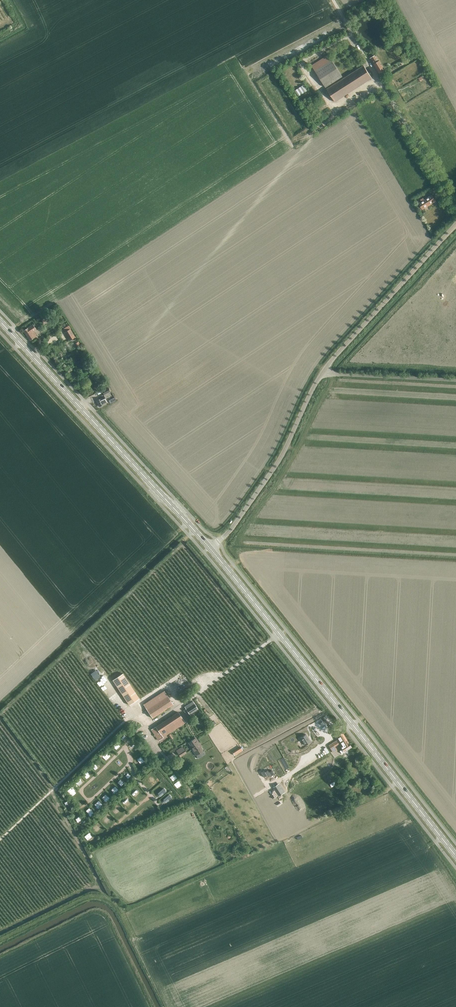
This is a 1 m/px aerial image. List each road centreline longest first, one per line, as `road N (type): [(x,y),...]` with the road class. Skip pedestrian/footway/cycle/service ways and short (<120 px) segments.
road 1 (unclassified): [(218,542),(286,448),(322,372),(455,224)]
road 2 (secondary): [(210,548),(455,857)]
road 3 (secondary): [(0,322),(210,548)]

